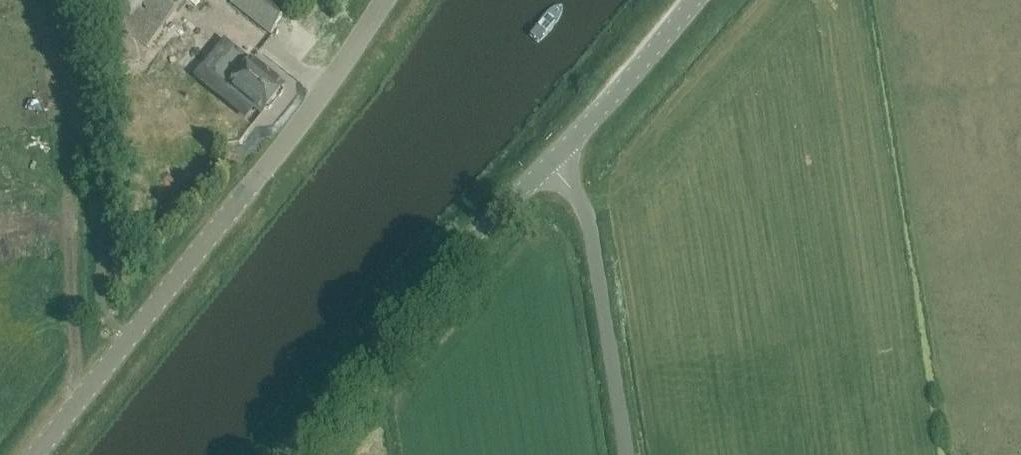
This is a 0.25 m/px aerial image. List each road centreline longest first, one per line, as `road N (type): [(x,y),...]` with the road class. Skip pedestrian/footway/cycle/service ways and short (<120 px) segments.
road 1 (tertiary): [(383,0),(325,88),(34,454)]
road 2 (tertiary): [(292,454),(388,336),(552,162)]
road 3 (unclassified): [(627,454),(591,229),(581,199),(552,162)]
road 4 (track): [(77,401),(65,137)]
road 5 (tertiary): [(552,162),(695,0)]

